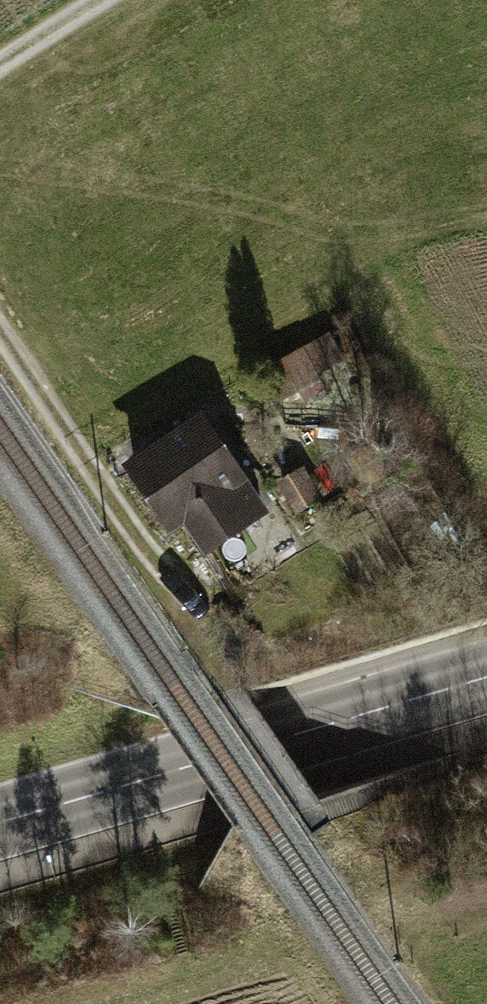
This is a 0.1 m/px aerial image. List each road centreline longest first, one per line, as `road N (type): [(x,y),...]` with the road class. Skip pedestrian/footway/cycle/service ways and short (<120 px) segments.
road 1 (secondary): [(486,677),(0,822)]
road 2 (track): [(0,336),(150,560)]
road 3 (track): [(185,964),(59,1003)]

